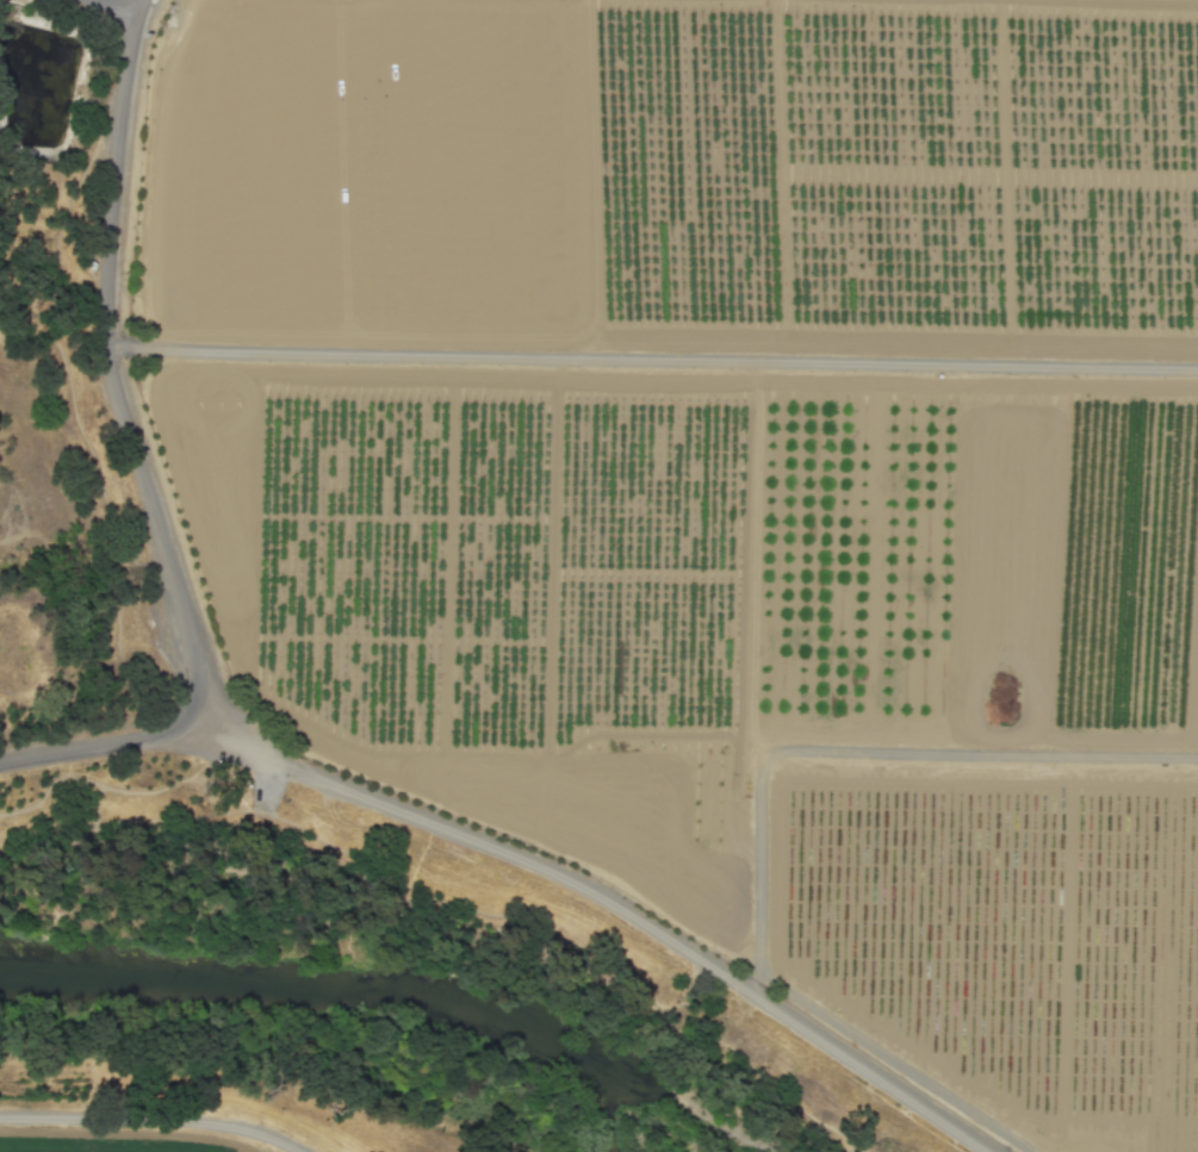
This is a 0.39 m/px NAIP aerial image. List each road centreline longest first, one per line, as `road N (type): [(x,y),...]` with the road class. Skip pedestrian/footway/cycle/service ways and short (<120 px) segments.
road 1 (residential): [(197,698),(198,666),(104,345),(125,68),(141,0)]
road 2 (residential): [(197,698),(181,722),(157,736),(0,764)]

